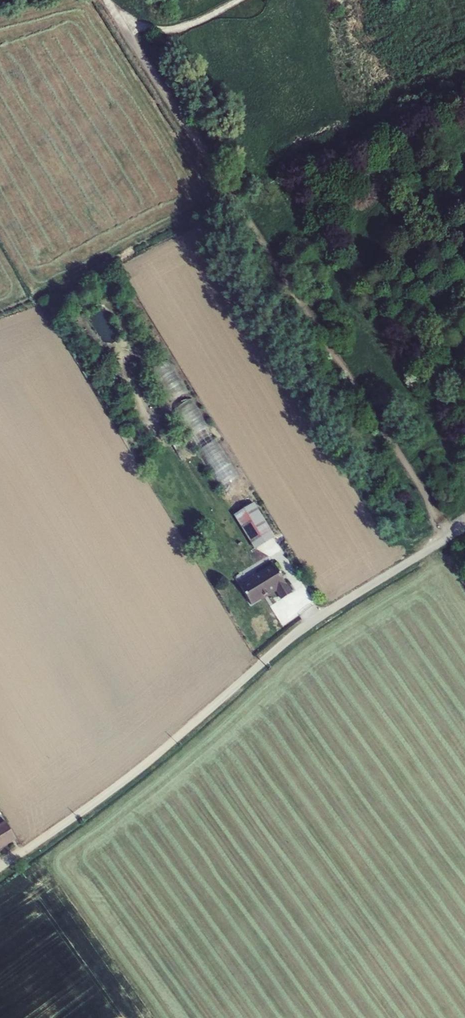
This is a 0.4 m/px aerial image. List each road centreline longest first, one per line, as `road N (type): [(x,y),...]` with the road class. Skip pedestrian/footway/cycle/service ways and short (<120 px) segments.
road 1 (unclassified): [(443,542),(299,631),(139,768),(0,868)]

